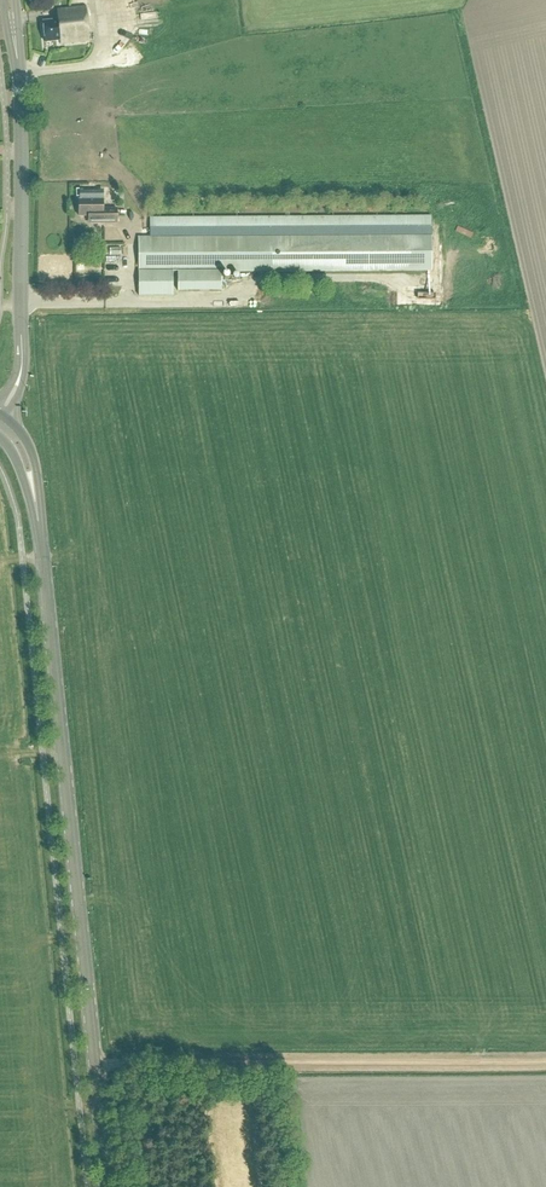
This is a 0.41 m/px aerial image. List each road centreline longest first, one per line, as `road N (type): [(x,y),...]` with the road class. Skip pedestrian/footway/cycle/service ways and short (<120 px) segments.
road 1 (secondary): [(108,1186),(35,506)]
road 2 (track): [(545,1064),(113,1065)]
road 3 (secondary): [(0,416),(22,363),(17,59)]

